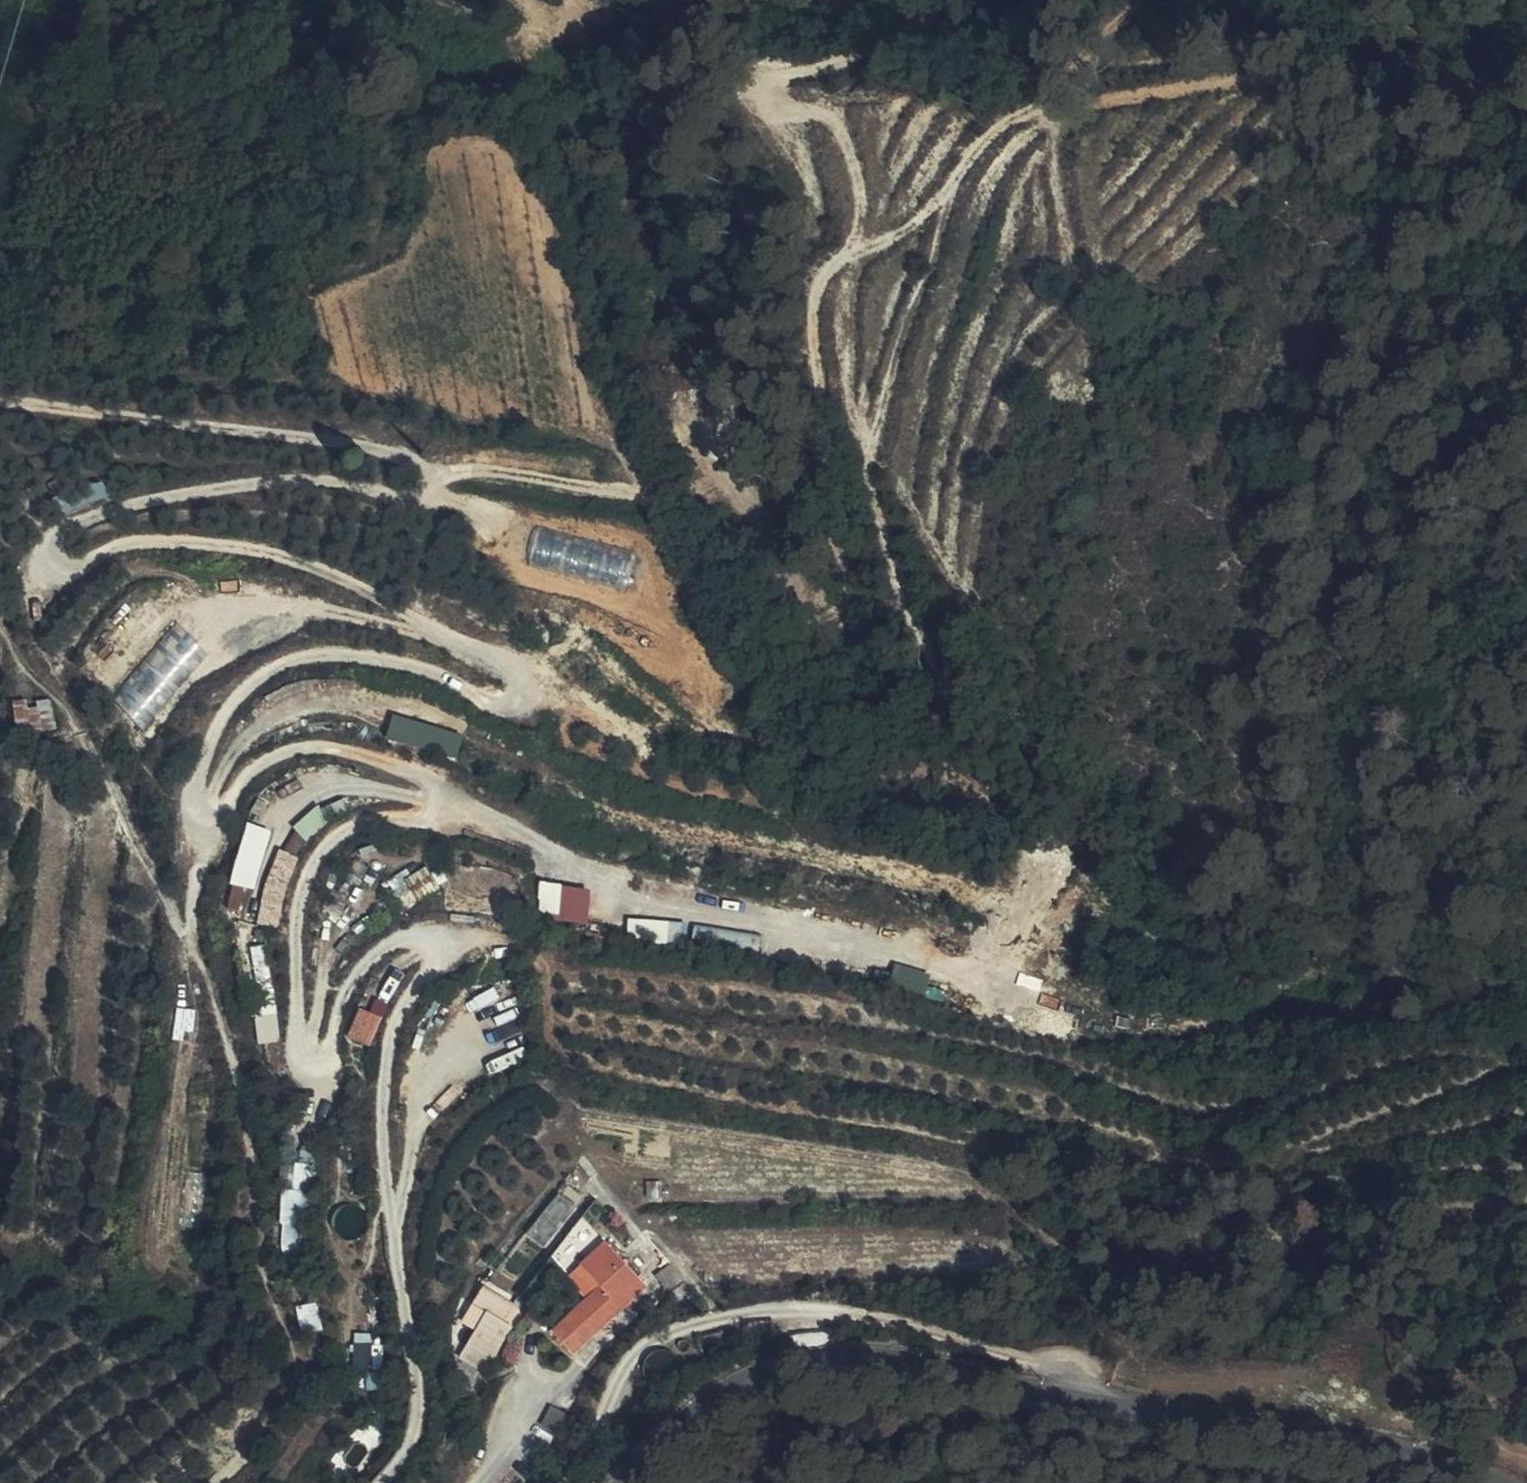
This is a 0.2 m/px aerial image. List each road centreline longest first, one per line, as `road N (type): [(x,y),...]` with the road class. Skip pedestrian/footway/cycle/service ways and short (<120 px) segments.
road 1 (tertiary): [(632,1482),(728,1388),(804,1356),(859,1347),(962,1365),(1065,1397),(1368,1449),(1478,1482)]

